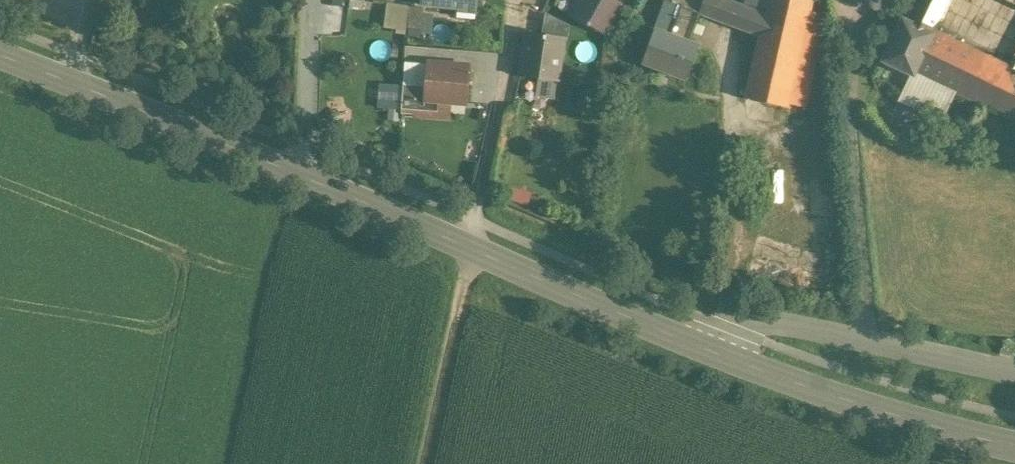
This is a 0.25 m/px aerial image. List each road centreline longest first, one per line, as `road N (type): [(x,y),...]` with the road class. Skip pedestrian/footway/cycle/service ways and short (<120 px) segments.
road 1 (secondary): [(76,87),(712,351)]
road 2 (unclassified): [(1014,371),(763,319),(729,327),(712,351)]
road 3 (secondary): [(712,351),(851,401),(1014,446)]
road 4 (track): [(424,463),(472,248)]

